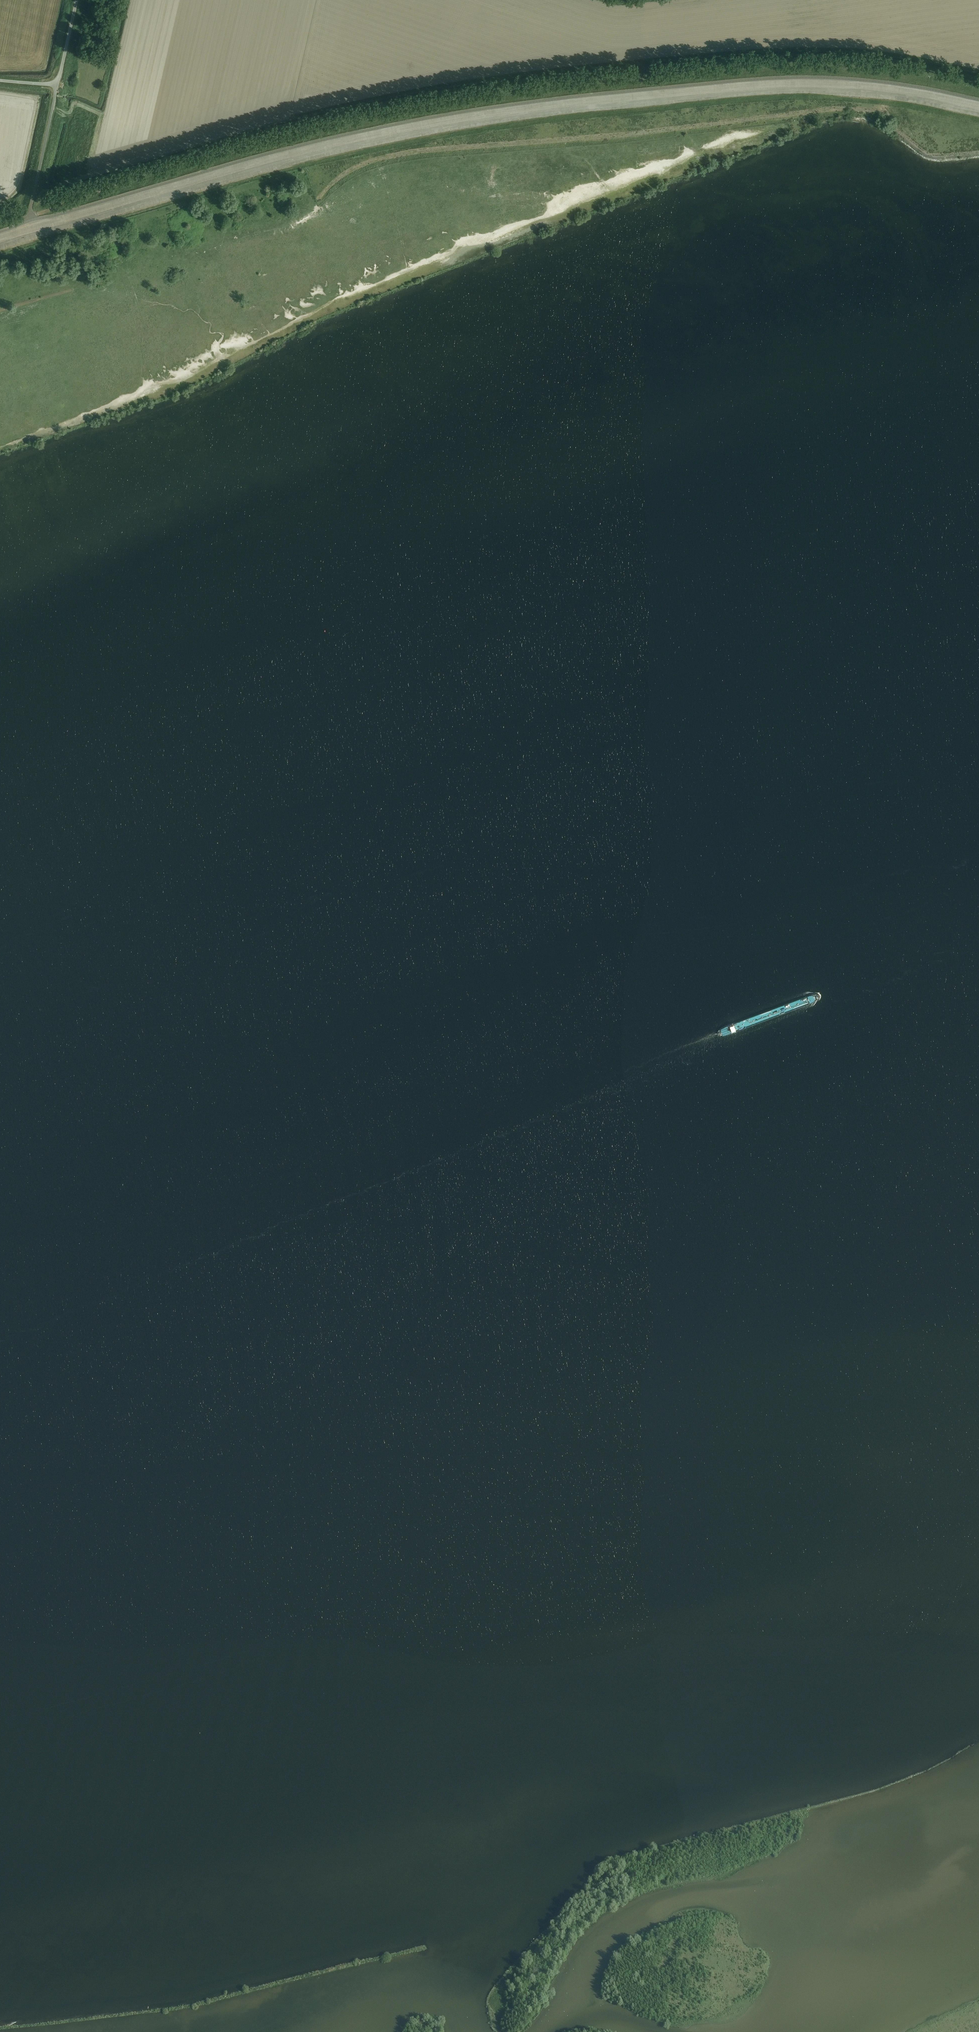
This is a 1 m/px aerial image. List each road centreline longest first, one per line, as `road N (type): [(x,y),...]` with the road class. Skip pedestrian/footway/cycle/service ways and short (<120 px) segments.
road 1 (unclassified): [(57,85),(31,220)]

